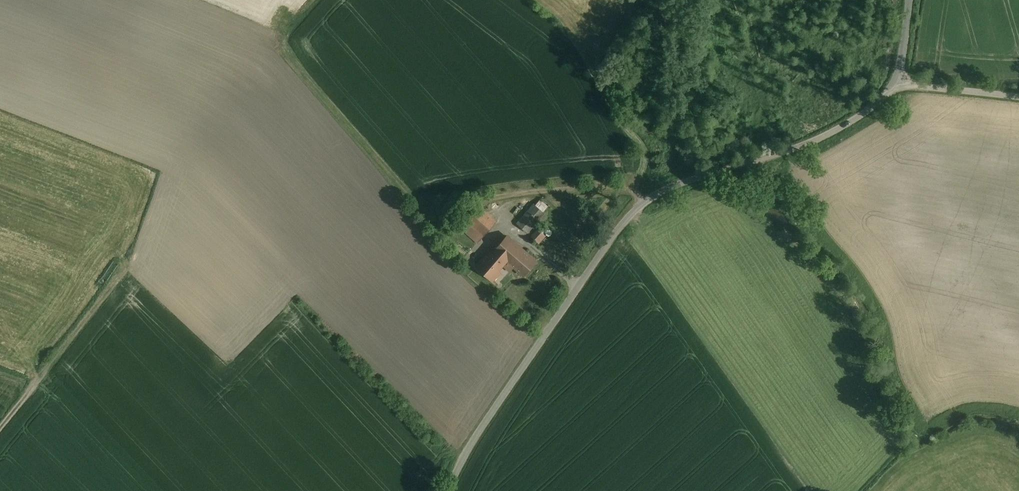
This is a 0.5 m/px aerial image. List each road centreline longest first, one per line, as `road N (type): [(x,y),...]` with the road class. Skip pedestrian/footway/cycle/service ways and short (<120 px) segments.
road 1 (unclassified): [(898,81),(825,133),(677,184),(638,206),(543,337),(448,490)]
road 2 (track): [(646,200),(629,185),(422,207),(288,59)]
road 3 (track): [(126,279),(0,430)]
road 4 (unclassified): [(898,81),(1018,95)]

